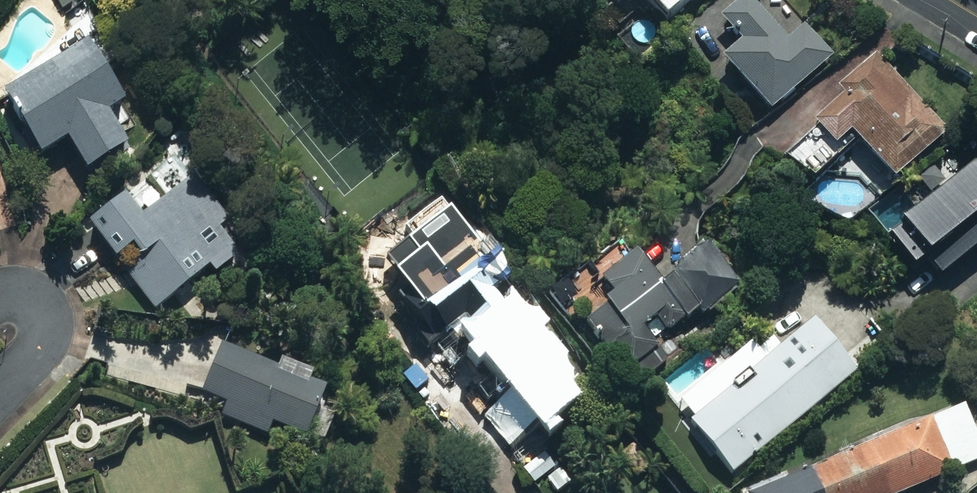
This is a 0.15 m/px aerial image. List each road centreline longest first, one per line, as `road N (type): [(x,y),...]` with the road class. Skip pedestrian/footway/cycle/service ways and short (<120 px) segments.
road 1 (residential): [(0,392),(38,355),(42,323),(15,294),(0,293)]

